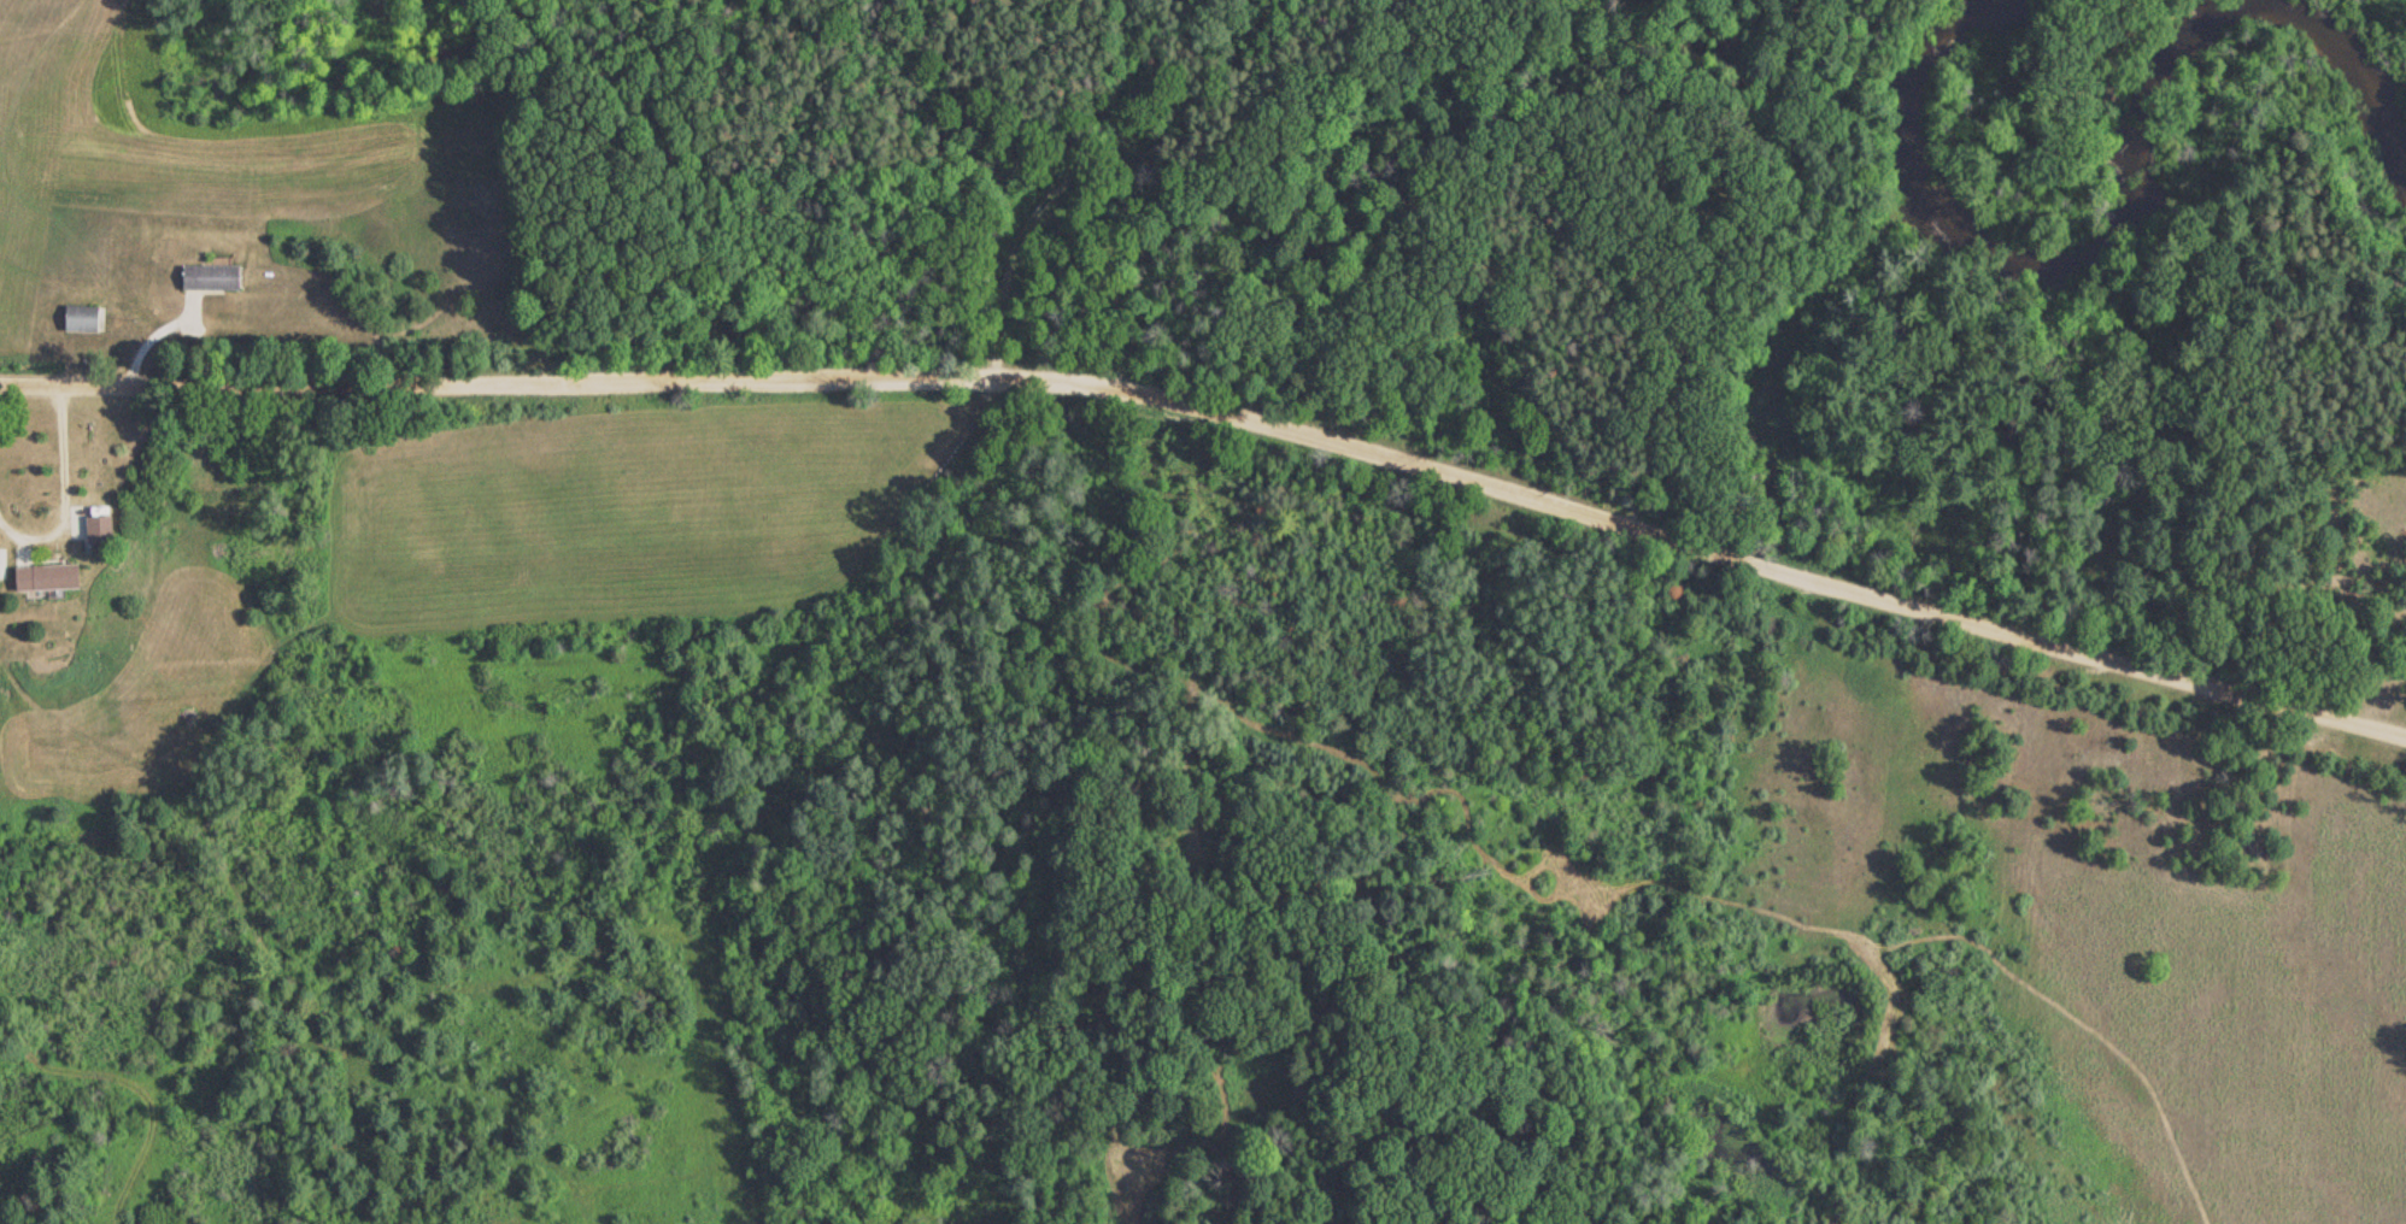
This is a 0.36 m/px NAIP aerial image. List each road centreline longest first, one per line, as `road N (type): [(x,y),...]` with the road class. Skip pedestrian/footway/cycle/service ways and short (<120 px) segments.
road 1 (residential): [(0,357),(1027,337),(1107,349),(1888,598),(2405,732)]

